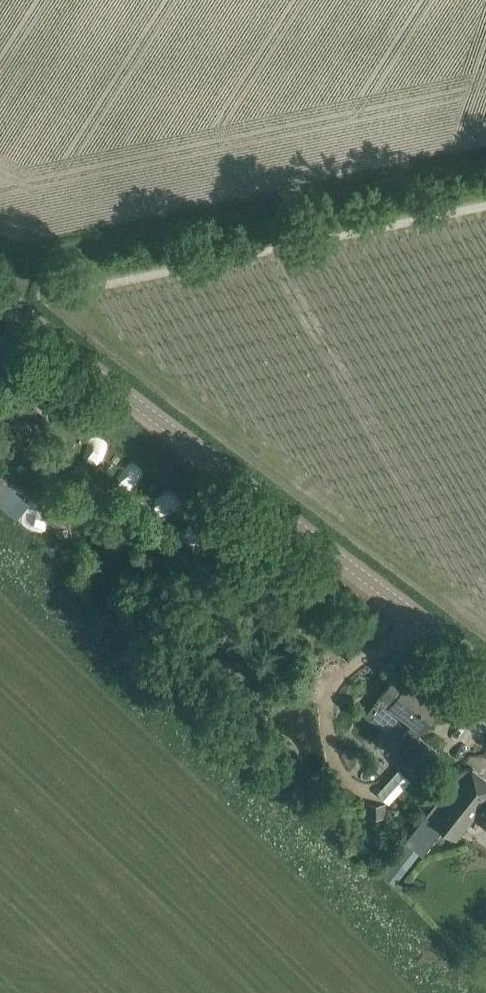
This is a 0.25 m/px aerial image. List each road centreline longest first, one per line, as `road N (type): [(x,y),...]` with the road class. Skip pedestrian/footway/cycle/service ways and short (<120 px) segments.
road 1 (unclassified): [(485,652),(0,288)]
road 2 (track): [(0,250),(485,154)]

